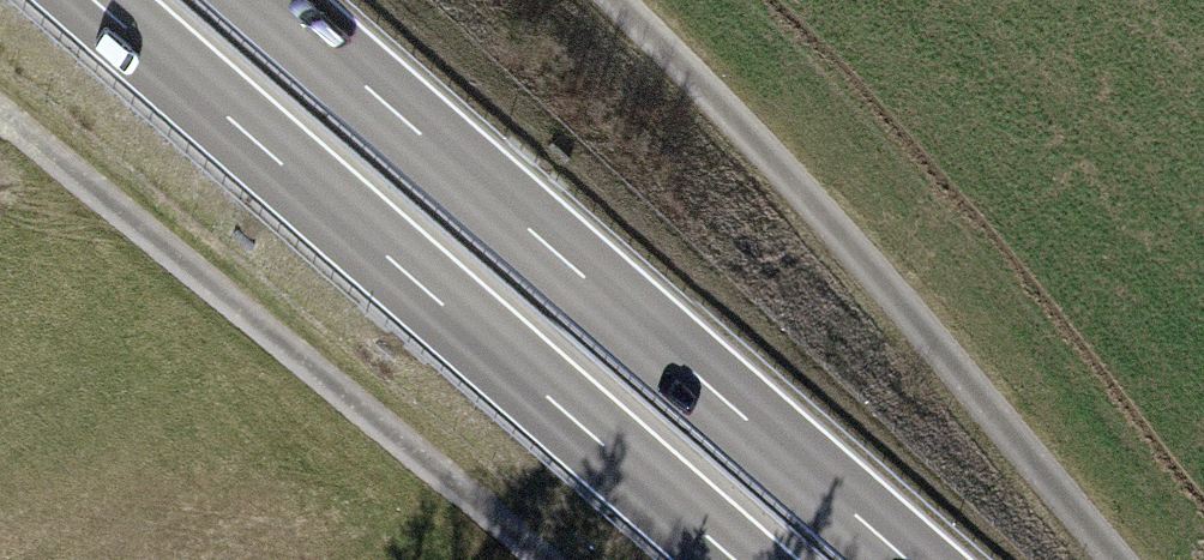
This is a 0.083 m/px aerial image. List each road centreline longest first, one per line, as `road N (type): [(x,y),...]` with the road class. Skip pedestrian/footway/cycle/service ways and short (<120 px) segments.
road 1 (trunk): [(95,0),(735,559)]
road 2 (trunk): [(907,559),(267,0)]
road 3 (track): [(1103,559),(685,52),(631,0)]
road 4 (track): [(543,559),(0,111)]

